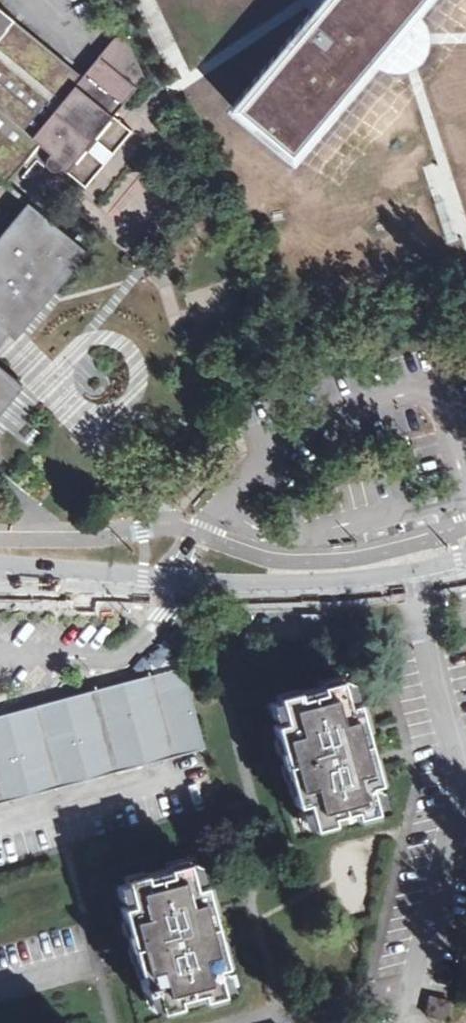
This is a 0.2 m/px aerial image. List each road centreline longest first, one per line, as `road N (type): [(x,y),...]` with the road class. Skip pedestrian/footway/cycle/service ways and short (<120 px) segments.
road 1 (tertiary): [(0,574),(227,590),(356,586),(465,569)]

